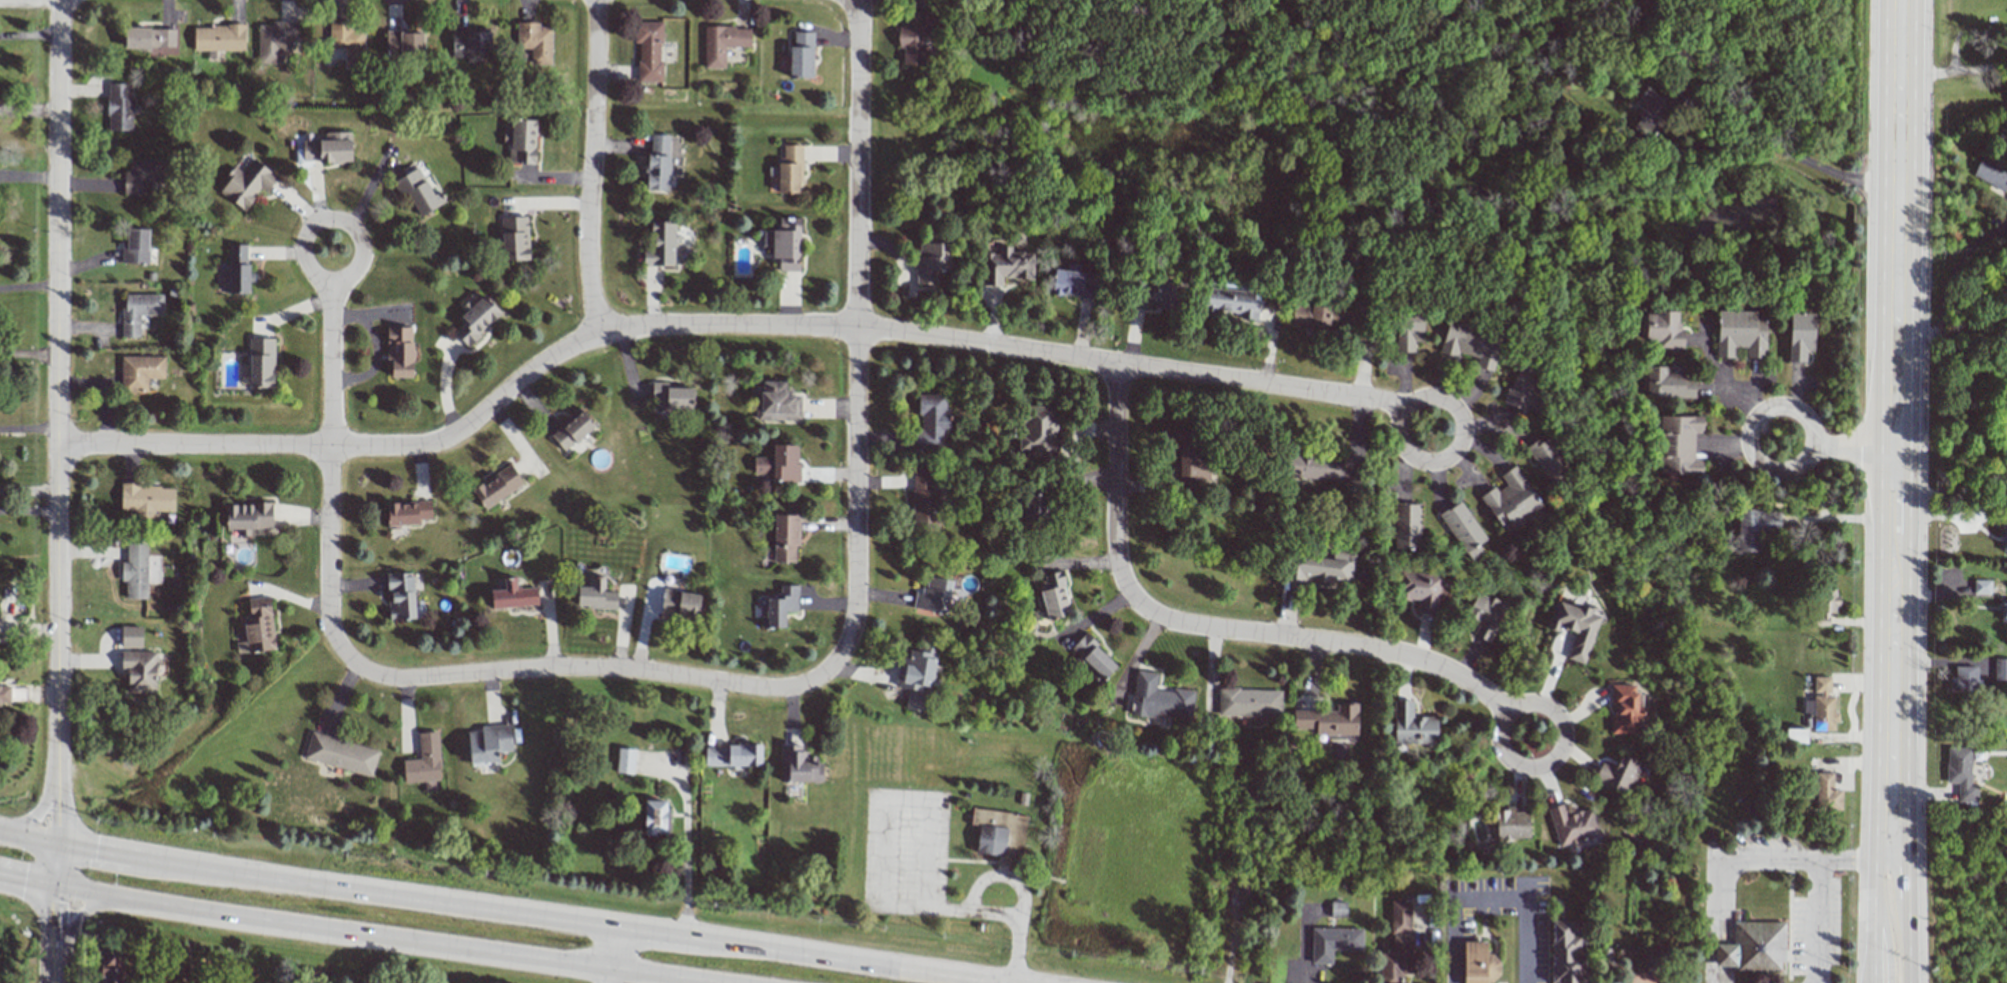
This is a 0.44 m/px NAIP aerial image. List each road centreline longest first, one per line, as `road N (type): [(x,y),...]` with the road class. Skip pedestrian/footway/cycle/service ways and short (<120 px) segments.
road 1 (residential): [(57,445),(418,447),(458,434),(577,343),(652,327),(858,328),(1392,402),(1403,449),(1424,462),(1446,460),(1461,441),(1459,412),(1442,400),(1392,402)]
road 2 (primary): [(1007,982),(243,879),(56,844)]
road 3 (residential): [(56,781),(60,0)]
road 4 (primary): [(55,887),(727,982)]
road 5 (residential): [(860,0),(855,616),(828,669)]
road 6 (residential): [(1118,364),(1117,560),(1139,604),(1168,620),(1414,658),(1469,682),(1531,737)]
road 7 (residential): [(373,675),(341,649),(329,619),(332,288),(354,268),(361,245),(342,219),(319,219),(306,235),(304,257),(332,288)]
road 8 (residential): [(828,669),(786,689),(591,669),(373,675)]
road 9 (primary): [(1895,457),(1900,0)]
road 10 (primary): [(1889,839),(1895,457)]
road 11 (residential): [(596,0),(586,262),(599,336)]
road 12 (primary): [(1907,982),(1889,839)]
road 13 (primary): [(1884,859),(1875,982)]

